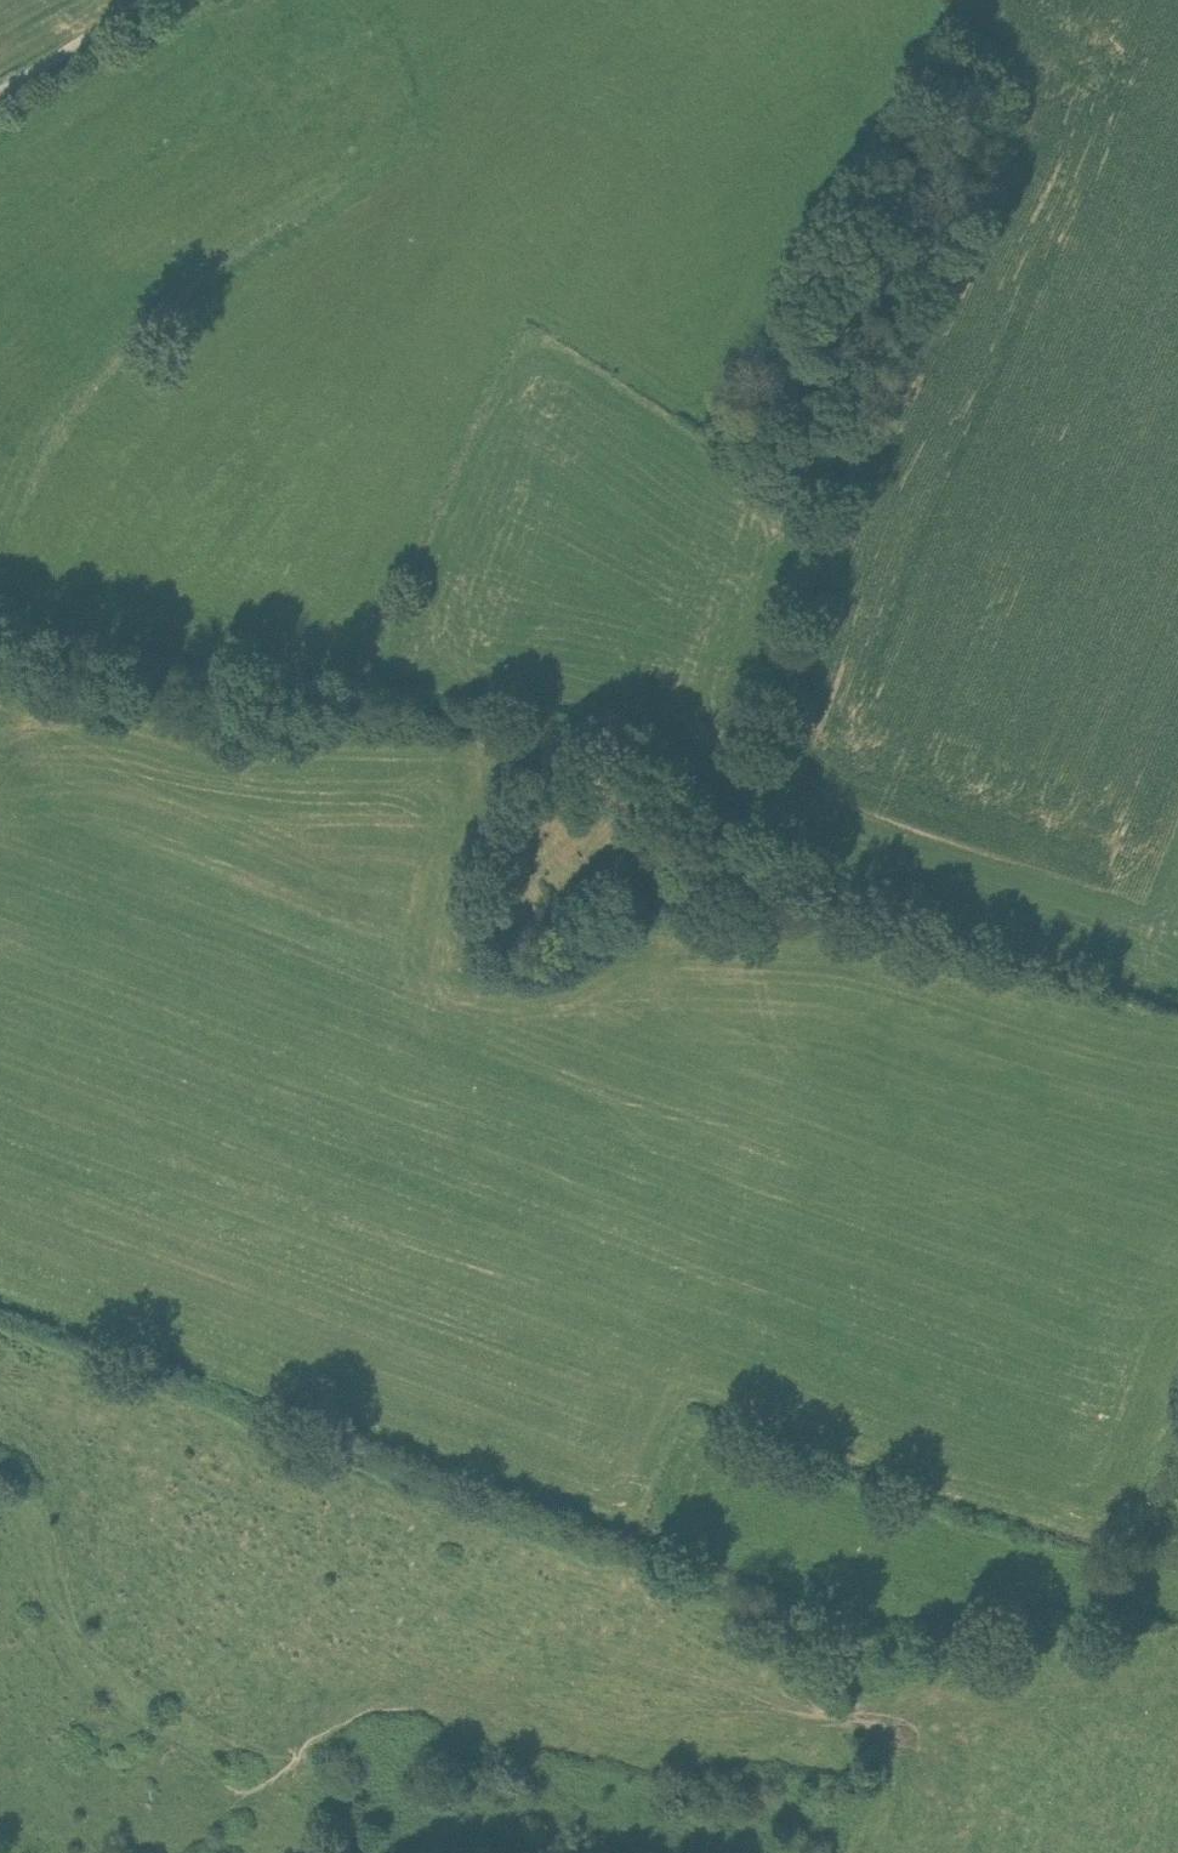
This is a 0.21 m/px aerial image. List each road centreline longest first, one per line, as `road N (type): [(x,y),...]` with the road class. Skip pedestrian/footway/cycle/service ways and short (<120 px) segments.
road 1 (track): [(0,650),(83,674),(205,694),(631,739),(673,763),(795,884),(1177,1004)]
road 2 (unclassified): [(0,94),(158,0)]

